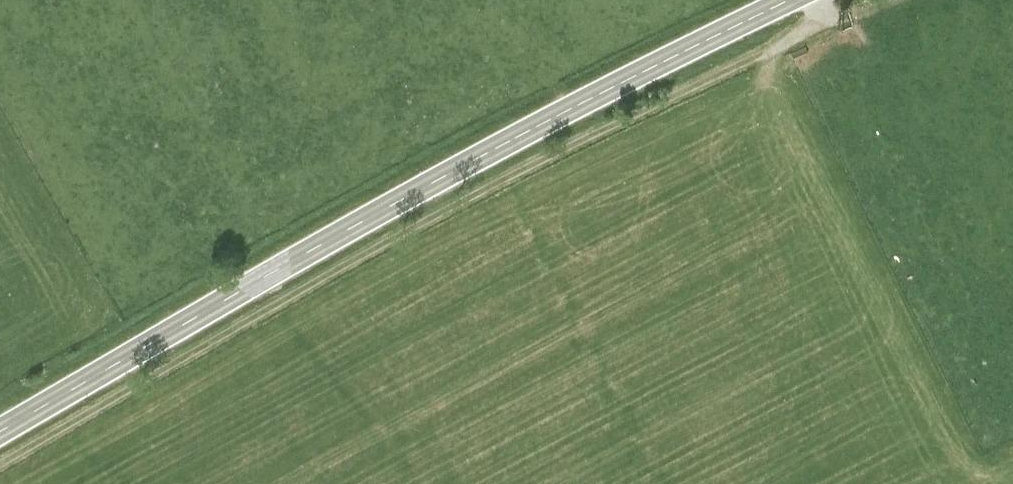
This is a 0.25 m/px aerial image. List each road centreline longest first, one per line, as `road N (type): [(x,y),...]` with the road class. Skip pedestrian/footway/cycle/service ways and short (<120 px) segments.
road 1 (track): [(809,0),(818,23),(548,155),(0,464)]
road 2 (secondary): [(787,0),(455,169),(0,428)]

